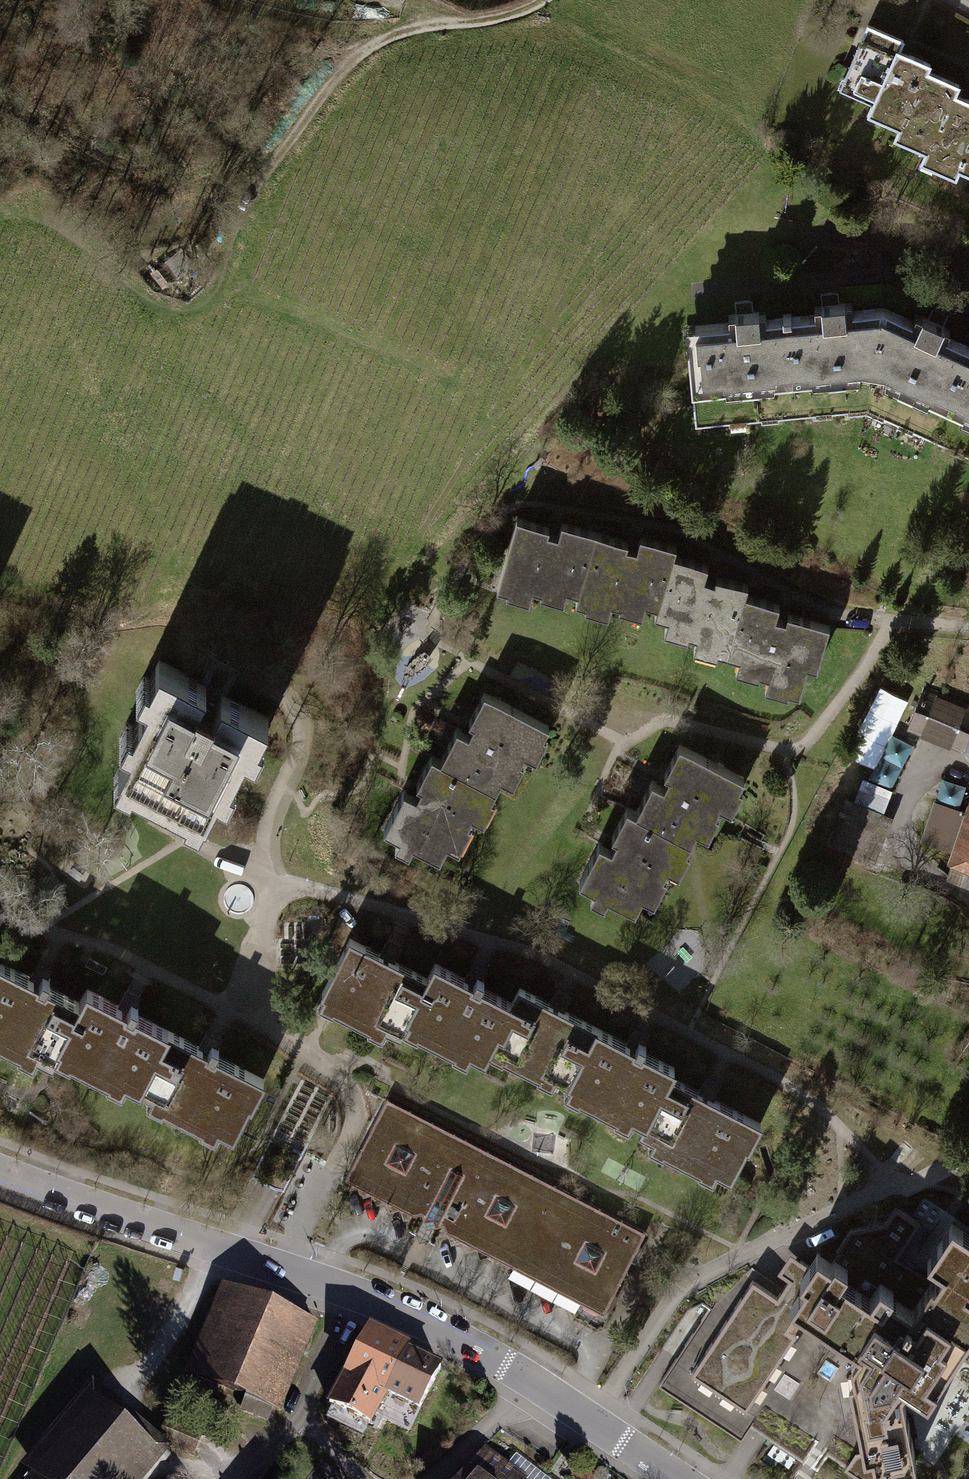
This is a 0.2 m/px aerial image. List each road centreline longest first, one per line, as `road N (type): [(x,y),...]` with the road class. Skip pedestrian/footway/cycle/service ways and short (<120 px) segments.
road 1 (residential): [(677,1478),(464,1345),(355,1296),(0,1168)]
road 2 (track): [(540,0),(483,19),(396,31),(367,49),(242,203)]

